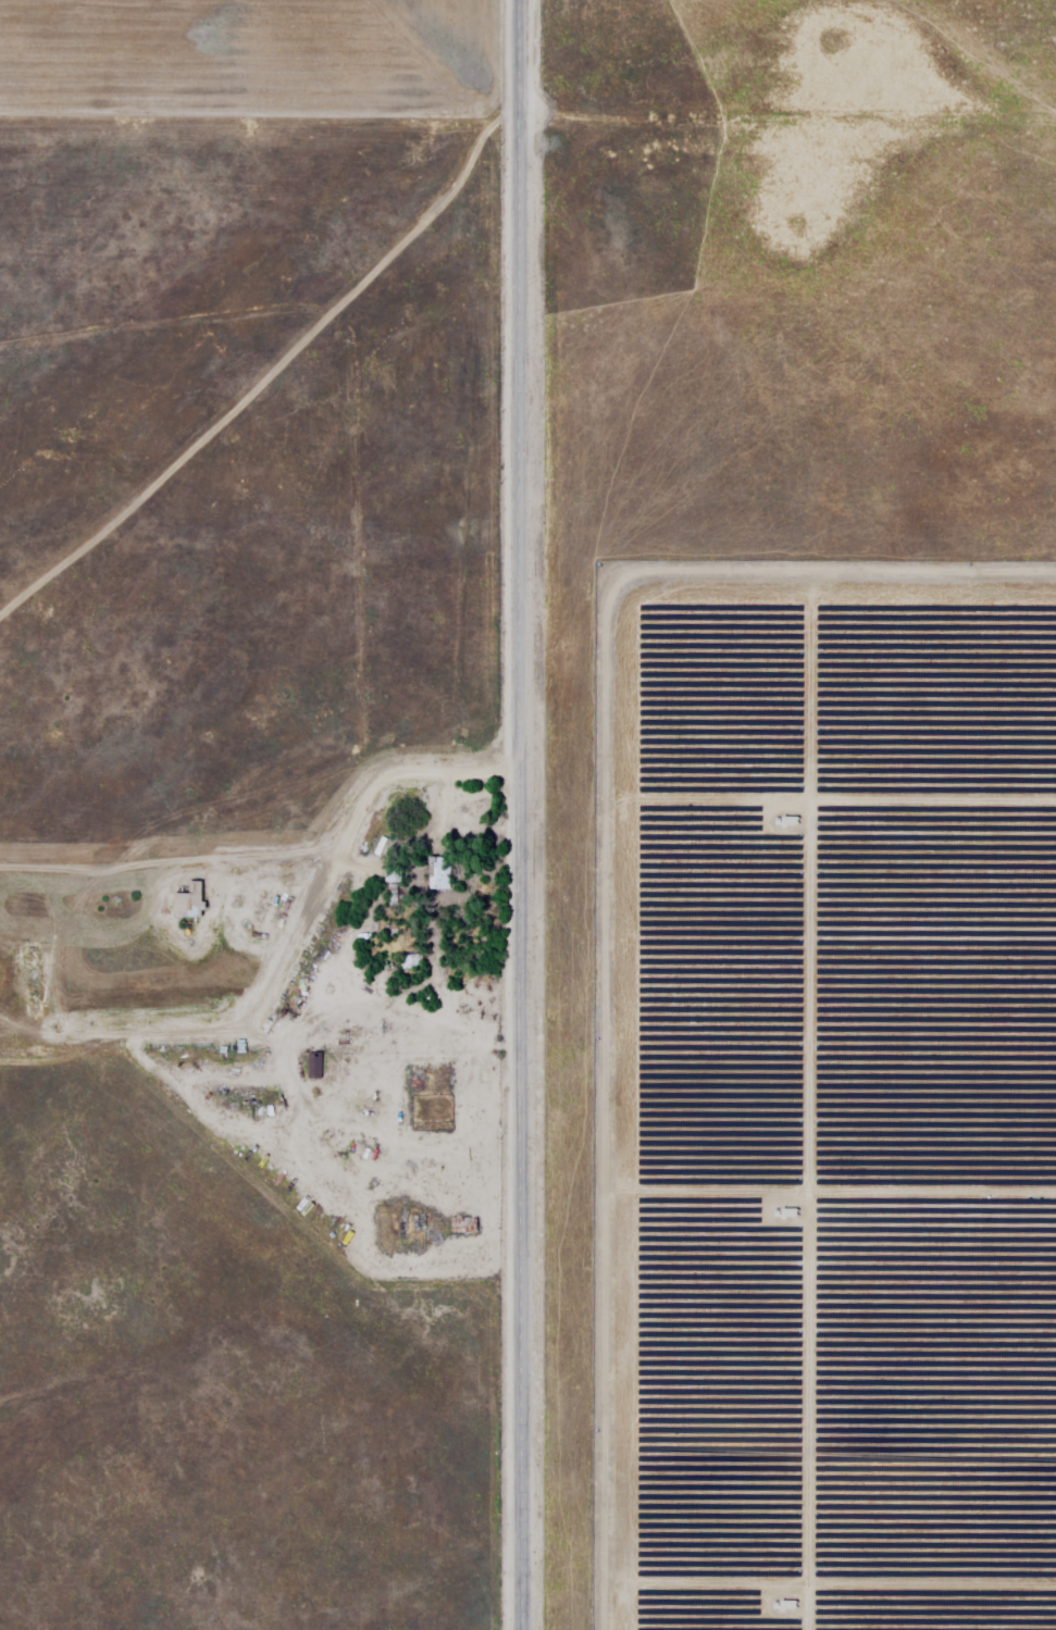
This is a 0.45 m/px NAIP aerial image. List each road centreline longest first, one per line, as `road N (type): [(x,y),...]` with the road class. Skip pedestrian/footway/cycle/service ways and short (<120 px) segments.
road 1 (tertiary): [(523,1629),(525,0)]

